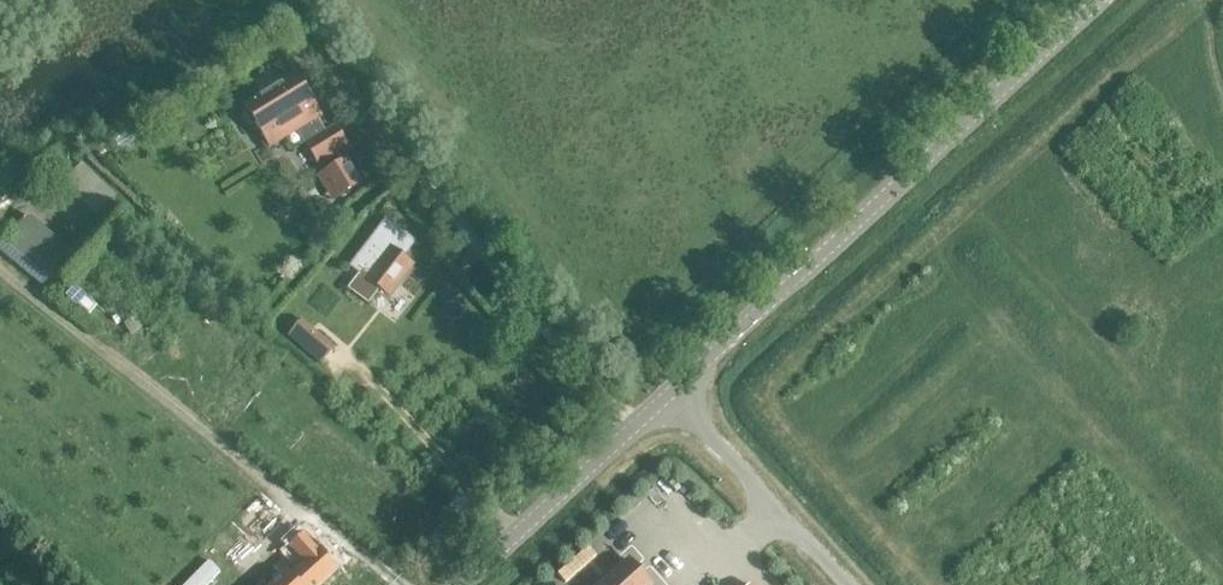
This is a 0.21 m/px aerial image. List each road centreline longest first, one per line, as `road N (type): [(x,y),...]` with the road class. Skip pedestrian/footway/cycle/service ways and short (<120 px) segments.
road 1 (track): [(1195,0),(773,385),(770,408),(929,584)]
road 2 (unclassified): [(667,390),(1096,0)]
road 3 (unclassified): [(458,584),(667,390)]
road 4 (unclassified): [(842,584),(667,390)]

